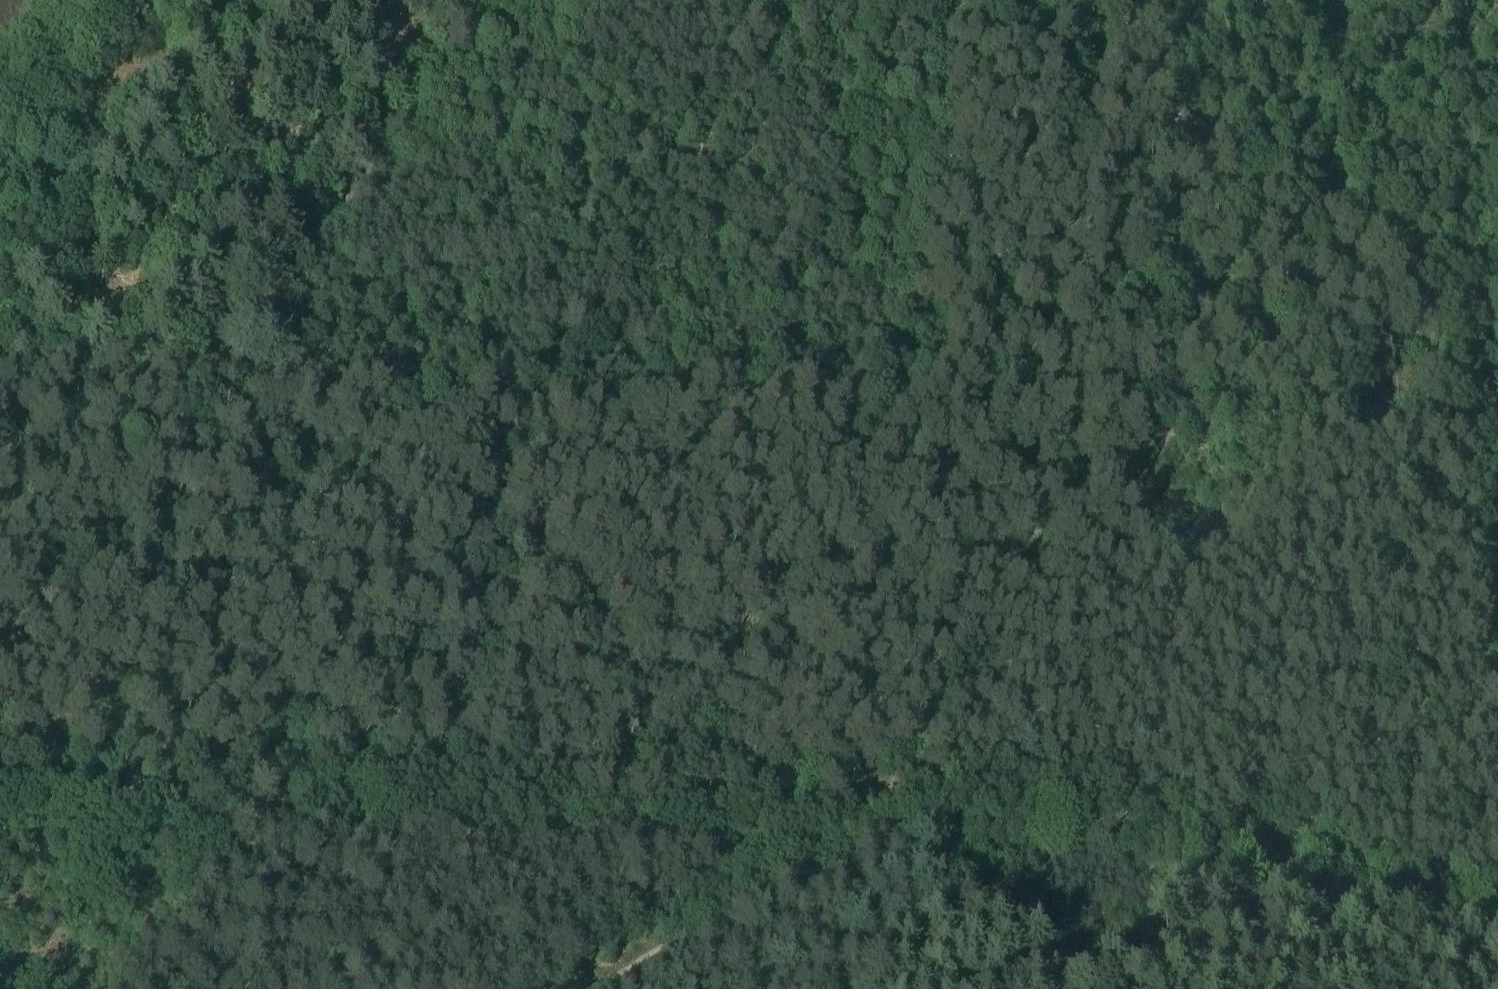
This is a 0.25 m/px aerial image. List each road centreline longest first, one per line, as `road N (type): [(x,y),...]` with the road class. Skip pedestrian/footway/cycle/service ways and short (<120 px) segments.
road 1 (track): [(1497,922),(985,805),(0,788)]
road 2 (track): [(1497,333),(1125,76),(972,0)]
road 3 (track): [(212,377),(486,0)]
road 4 (track): [(0,111),(86,0)]

